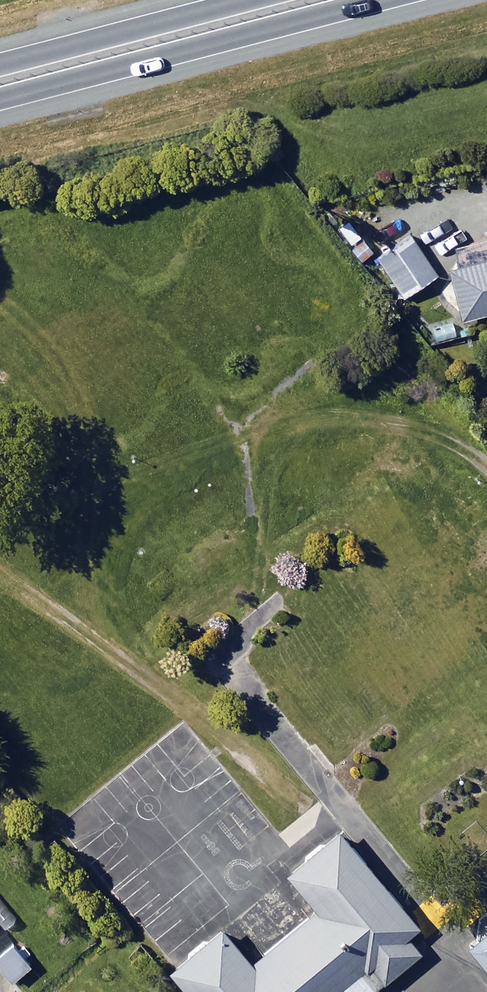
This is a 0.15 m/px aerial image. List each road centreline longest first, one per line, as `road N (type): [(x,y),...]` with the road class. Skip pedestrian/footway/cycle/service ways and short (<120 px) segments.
road 1 (trunk): [(349,0),(0,90)]
road 2 (trunk): [(0,70),(271,0)]

